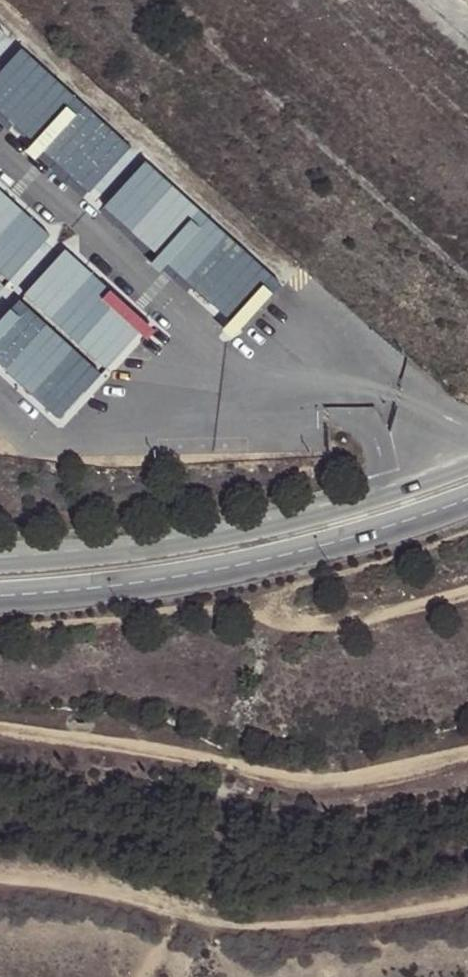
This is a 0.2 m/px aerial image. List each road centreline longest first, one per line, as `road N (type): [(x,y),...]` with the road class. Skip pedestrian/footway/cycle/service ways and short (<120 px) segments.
road 1 (motorway): [(0,601),(107,590),(213,567),(322,529)]
road 2 (tertiary): [(322,529),(137,551)]
road 3 (tertiary): [(467,479),(322,529)]
road 4 (tertiary): [(137,551),(0,564)]
road 5 (tertiary): [(137,551),(0,549)]

